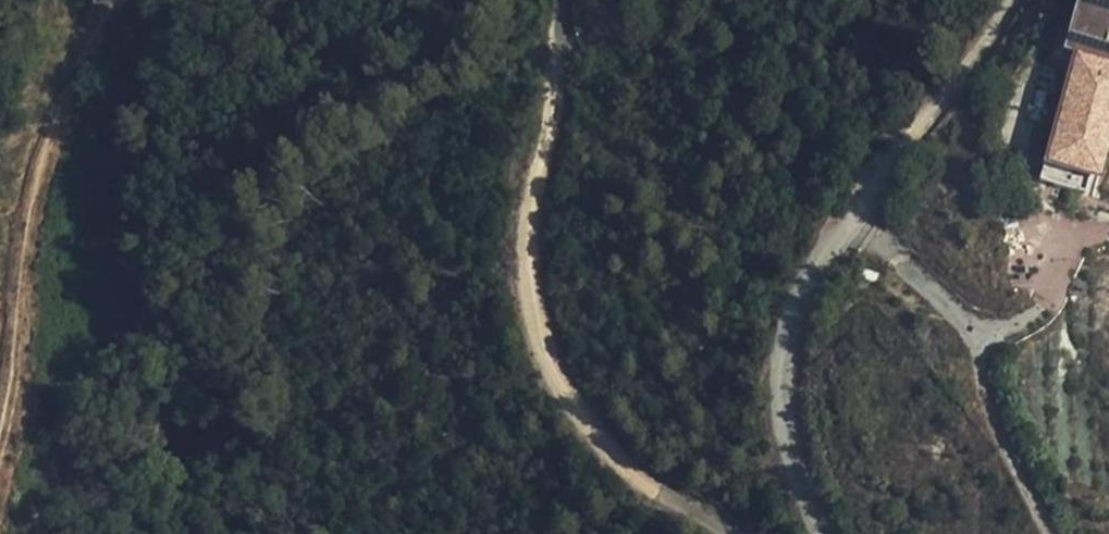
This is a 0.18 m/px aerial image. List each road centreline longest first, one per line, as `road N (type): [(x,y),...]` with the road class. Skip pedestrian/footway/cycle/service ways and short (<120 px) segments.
road 1 (track): [(562,0),(564,70),(528,272),(555,372),(622,463),(733,533)]
road 2 (track): [(59,95),(16,281),(0,439)]
road 3 (track): [(854,220),(802,301),(785,375),(792,448),(830,533)]
road 4 (residential): [(1012,0),(957,87),(854,220)]
road 5 (track): [(1056,533),(997,429),(977,333)]

